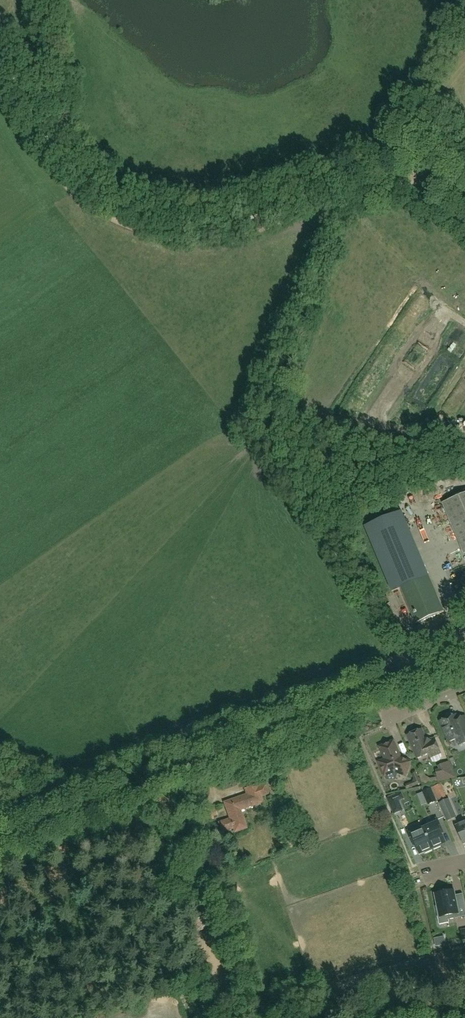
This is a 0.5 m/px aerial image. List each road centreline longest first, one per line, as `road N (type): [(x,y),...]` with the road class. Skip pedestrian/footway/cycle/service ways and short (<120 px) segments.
road 1 (track): [(0,90),(50,168),(87,204),(175,242),(233,238),(405,177),(434,178),(464,200)]
road 2 (tertiary): [(0,844),(464,651)]

